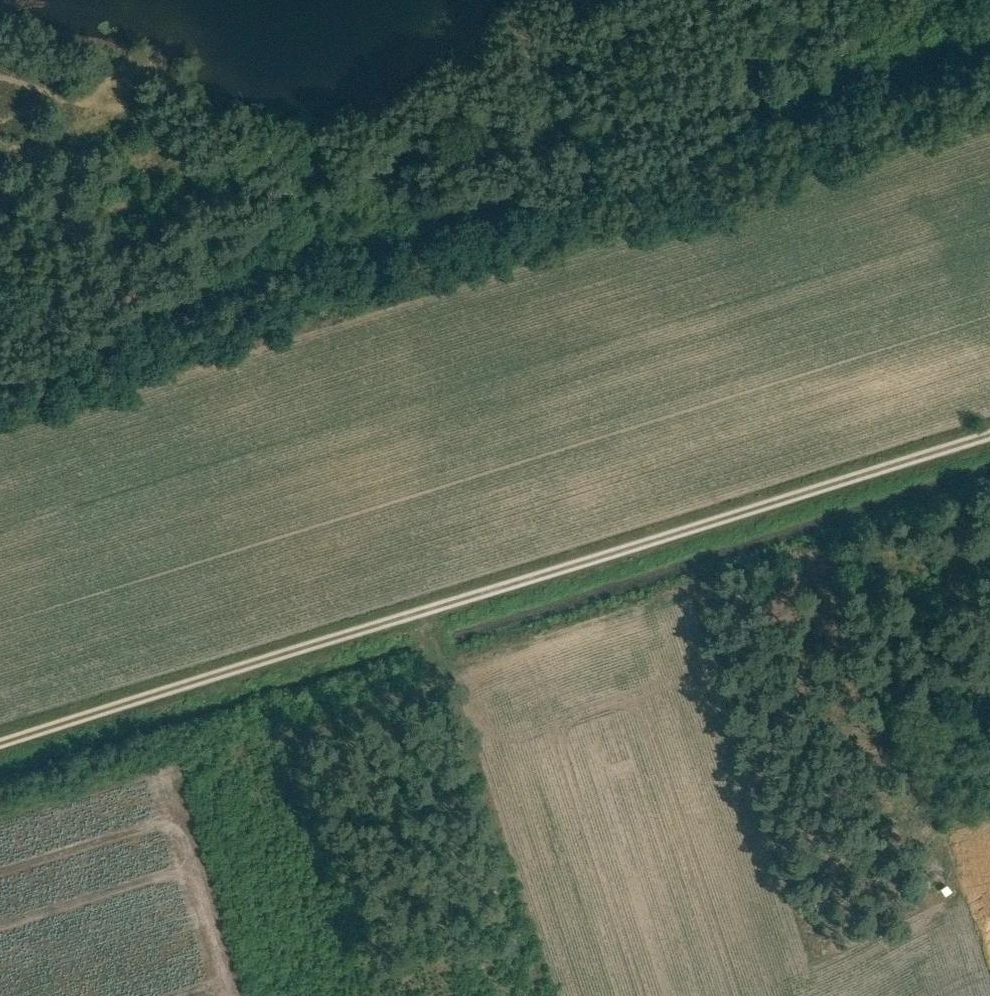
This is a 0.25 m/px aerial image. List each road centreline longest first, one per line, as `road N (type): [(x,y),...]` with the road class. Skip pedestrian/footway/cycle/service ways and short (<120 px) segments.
road 1 (unclassified): [(989,436),(0,743)]

